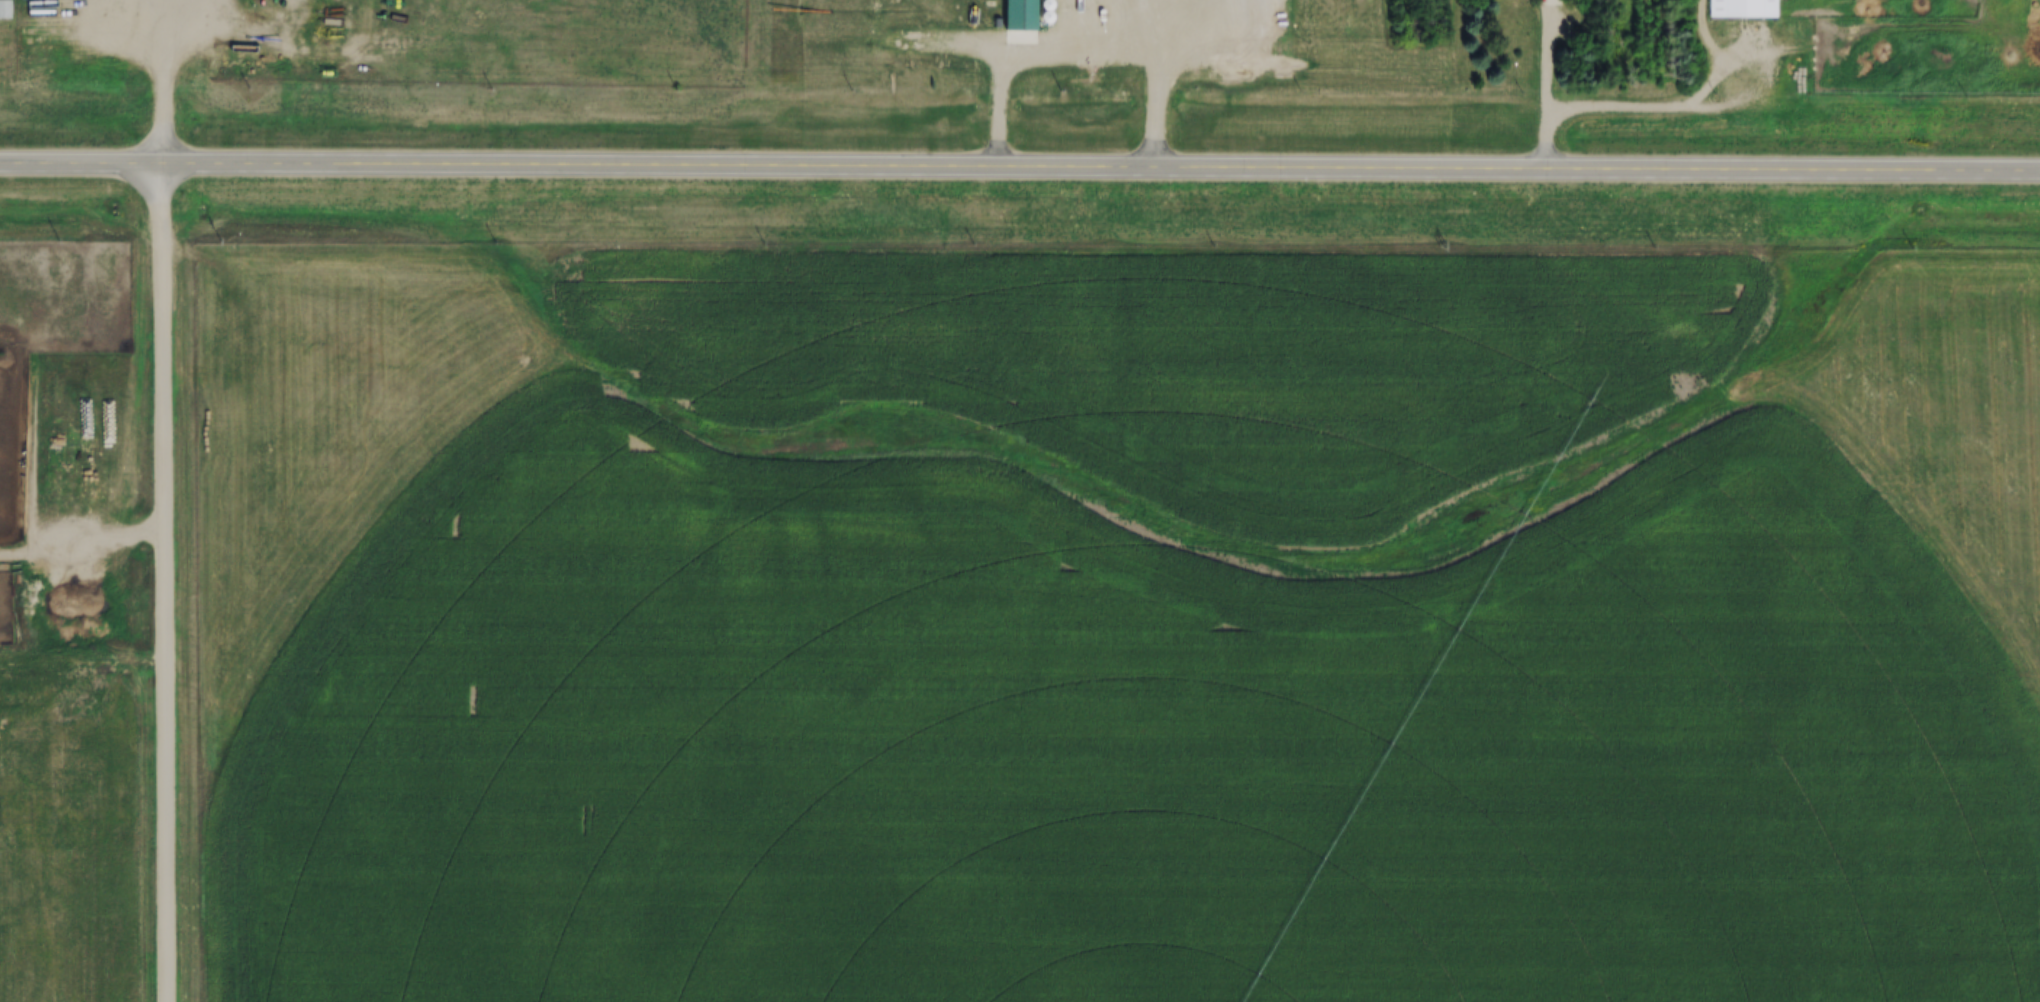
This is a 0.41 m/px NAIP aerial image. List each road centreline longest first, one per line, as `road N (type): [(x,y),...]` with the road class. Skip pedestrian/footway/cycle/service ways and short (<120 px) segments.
road 1 (primary): [(0,167),(2039,172)]
road 2 (residential): [(174,1001),(170,168)]

